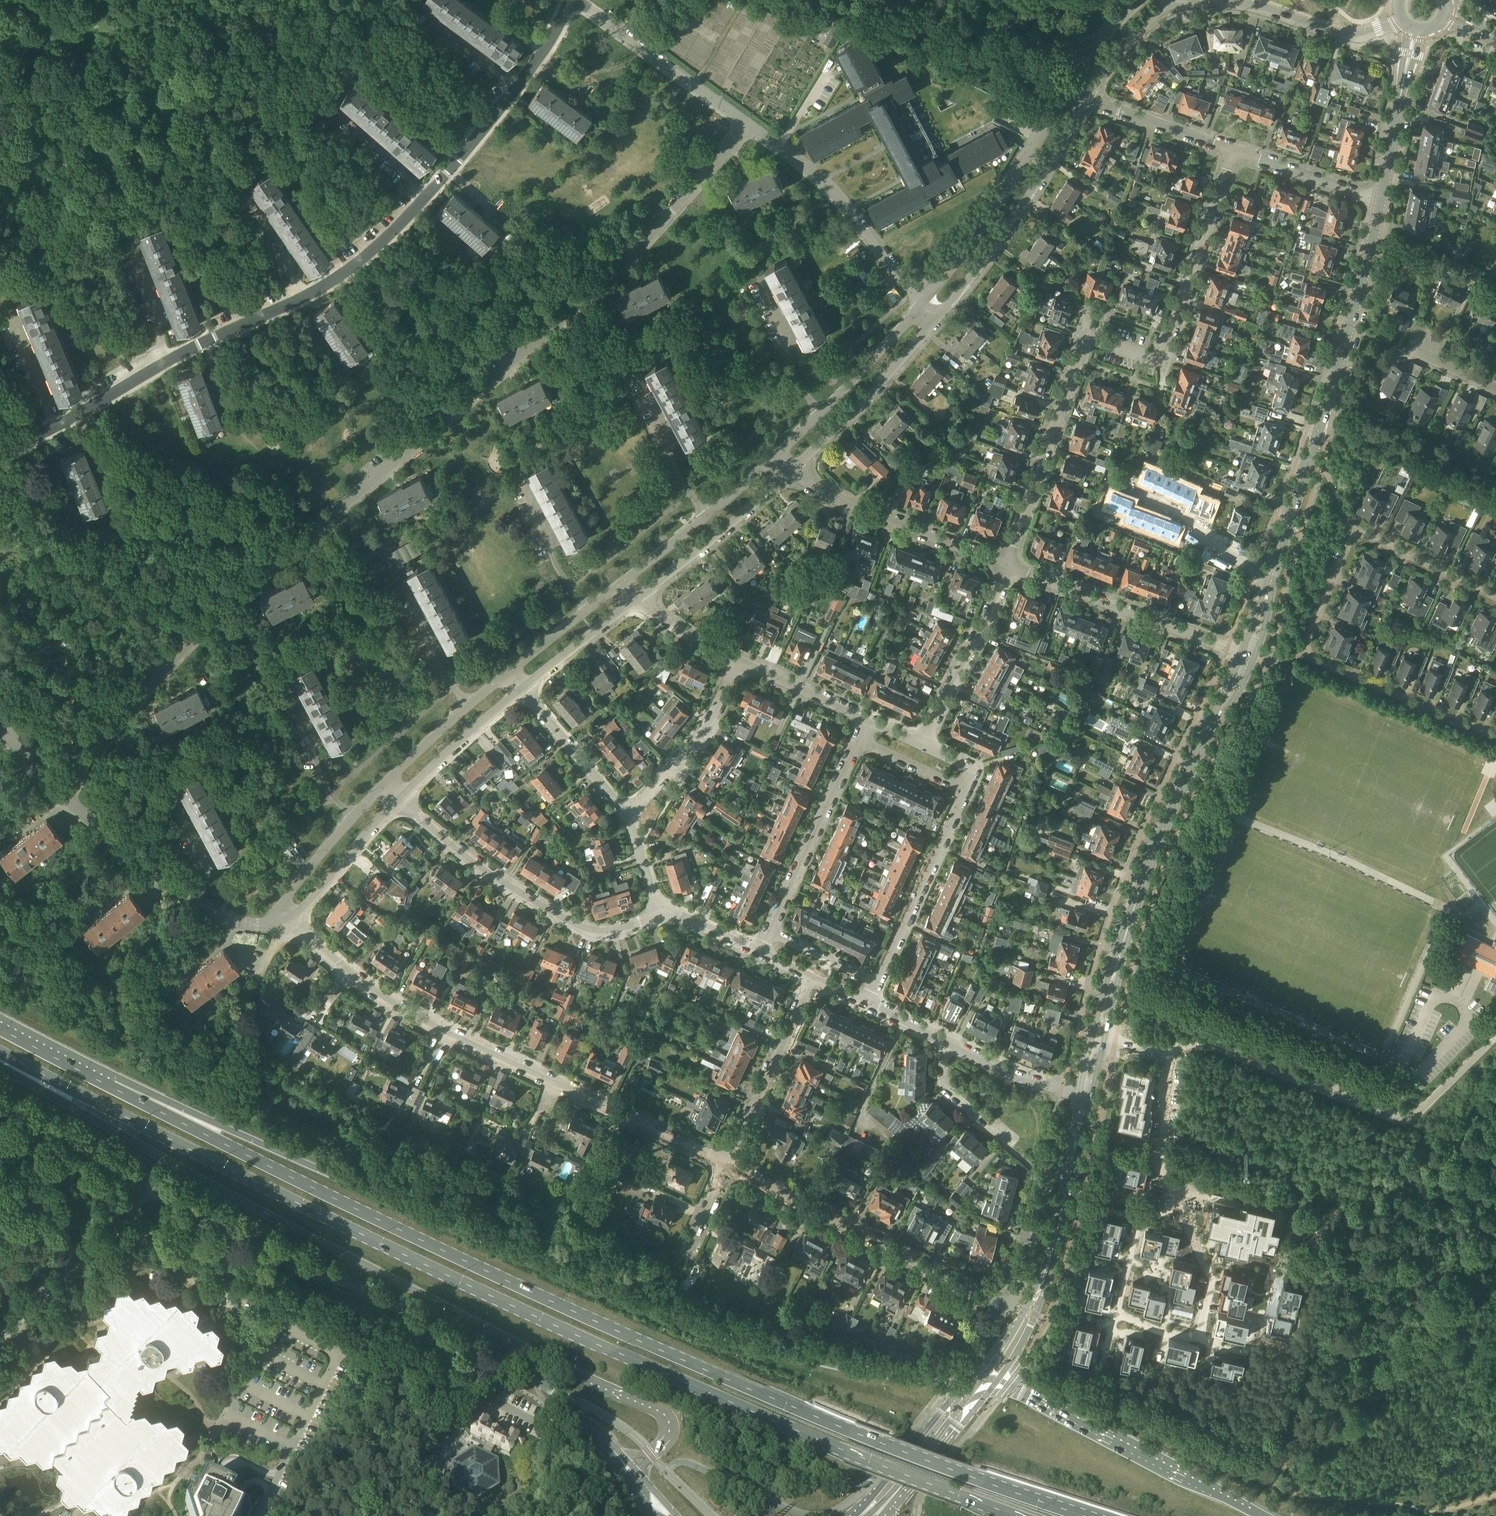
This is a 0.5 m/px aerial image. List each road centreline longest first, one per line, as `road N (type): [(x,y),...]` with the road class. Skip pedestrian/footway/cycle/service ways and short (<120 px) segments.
road 1 (primary): [(0,1052),(593,1342),(1016,1515)]
road 2 (primary): [(1084,1515),(881,1443),(620,1331),(111,1086)]
road 3 (unclassified): [(89,765),(147,682),(245,584),(456,412),(606,275),(746,120)]
road 4 (primary): [(965,1393),(696,1326),(226,1127),(111,1086)]
road 5 (primary): [(0,1066),(250,1205),(658,1411),(669,1430),(649,1455)]
road 6 (unclassified): [(615,1453),(532,1382),(148,1179)]
road 7 (residential): [(1006,565),(1089,336),(1160,359),(1232,149)]
road 8 (unclassified): [(0,448),(55,427),(170,356),(327,277),(378,240),(446,172)]
road 9 (residential): [(729,1162),(456,1037),(366,987),(296,923),(269,920)]
road 10 (residential): [(1495,736),(1306,650),(1357,535),(1495,597)]
road 11 (tertiary): [(1248,656),(1381,199)]
road 12 (tertiary): [(1099,1038),(1161,839),(1248,656)]
road 13 (unclassified): [(1174,1050),(1207,1042),(1405,1120),(1495,1036)]
road 14 (residential): [(1007,1304),(729,1162)]
road 15 (residential): [(659,912),(610,931),(589,929),(494,875),(405,796)]
road 16 (primary): [(1262,1515),(998,1380)]
road 17 (residential): [(938,320),(1001,237),(1085,99)]
road 18 (residential): [(1248,656),(1006,565)]
road 19 (residential): [(1066,88),(1008,186),(922,301)]
road 20 (unclassified): [(922,301),(820,177),(746,120)]
road 21 (residential): [(269,920),(216,919),(68,801)]
road 22 (residential): [(1006,565),(794,472)]
road 23 (unclassified): [(1183,0),(1247,3),(1348,35),(1404,21)]
road 24 (residential): [(922,301),(770,461)]
road 25 (unclassified): [(0,1337),(121,1217),(148,1179)]
road 26 (unclassified): [(446,172),(546,46),(570,0)]
road 27 (residential): [(632,607),(794,472)]
road 28 (residential): [(876,981),(965,791)]
road 29 (residential): [(794,472),(938,320)]
road 30 (residential): [(770,928),(858,740)]
road 31 (unclassified): [(746,120),(578,0)]
road 32 (residential): [(729,1162),(812,976)]
road 33 (residential): [(921,745),(1006,565)]
road 34 (residential): [(770,461),(618,589)]
road 35 (residential): [(627,821),(704,733),(738,660)]
road 36 (residential): [(387,778),(269,920)]
road 37 (tertiary): [(1381,199),(1417,28)]
road 38 (residential): [(627,821),(522,689)]
road 39 (unclassified): [(148,1179),(0,1107)]
road 40 (primary): [(965,1393),(855,1515)]
road 41 (unclassified): [(202,1068),(254,977),(269,920)]
road 42 (unclassified): [(405,796),(522,689)]
road 43 (residential): [(505,674),(387,778)]
road 44 (residential): [(1381,199),(1232,149)]
road 45 (unclassified): [(1071,1169),(1048,1182),(1024,1280),(1007,1304)]
road 46 (residential): [(1232,149),(1085,99)]
road 47 (unclassified): [(303,909),(405,796)]
road 48 (residential): [(1086,1096),(946,1041)]
road 49 (residential): [(618,589),(505,674)]
road 50 (residential): [(867,717),(738,660)]
road 51 (tertiary): [(1044,1278),(965,1393)]
road 52 (unclassified): [(522,689),(632,607)]
road 53 (residential): [(1178,1207),(1211,1280),(1196,1333)]
road 54 (unclassified): [(1013,1142),(946,1088),(946,1041)]
road 55 (residential): [(1121,1313),(1139,1225),(1178,1207)]
road 56 (unclassified): [(1085,99),(1107,60),(1168,0)]
road 57 (track): [(494,213),(606,275)]
road 58 (primary): [(111,1086),(0,1028)]

